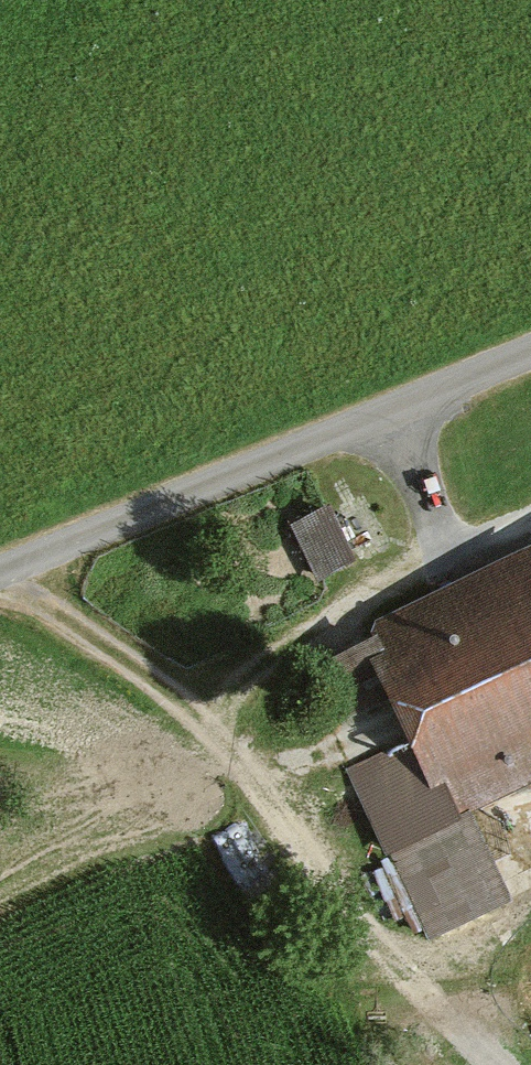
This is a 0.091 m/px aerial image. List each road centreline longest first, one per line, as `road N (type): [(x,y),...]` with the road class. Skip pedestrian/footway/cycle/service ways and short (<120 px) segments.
road 1 (track): [(0,579),(72,621),(250,776),(321,891),(370,946),(414,965),(448,963),(500,944)]
road 2 (track): [(0,574),(530,357)]
road 3 (track): [(199,732),(271,657),(448,543),(404,411)]

